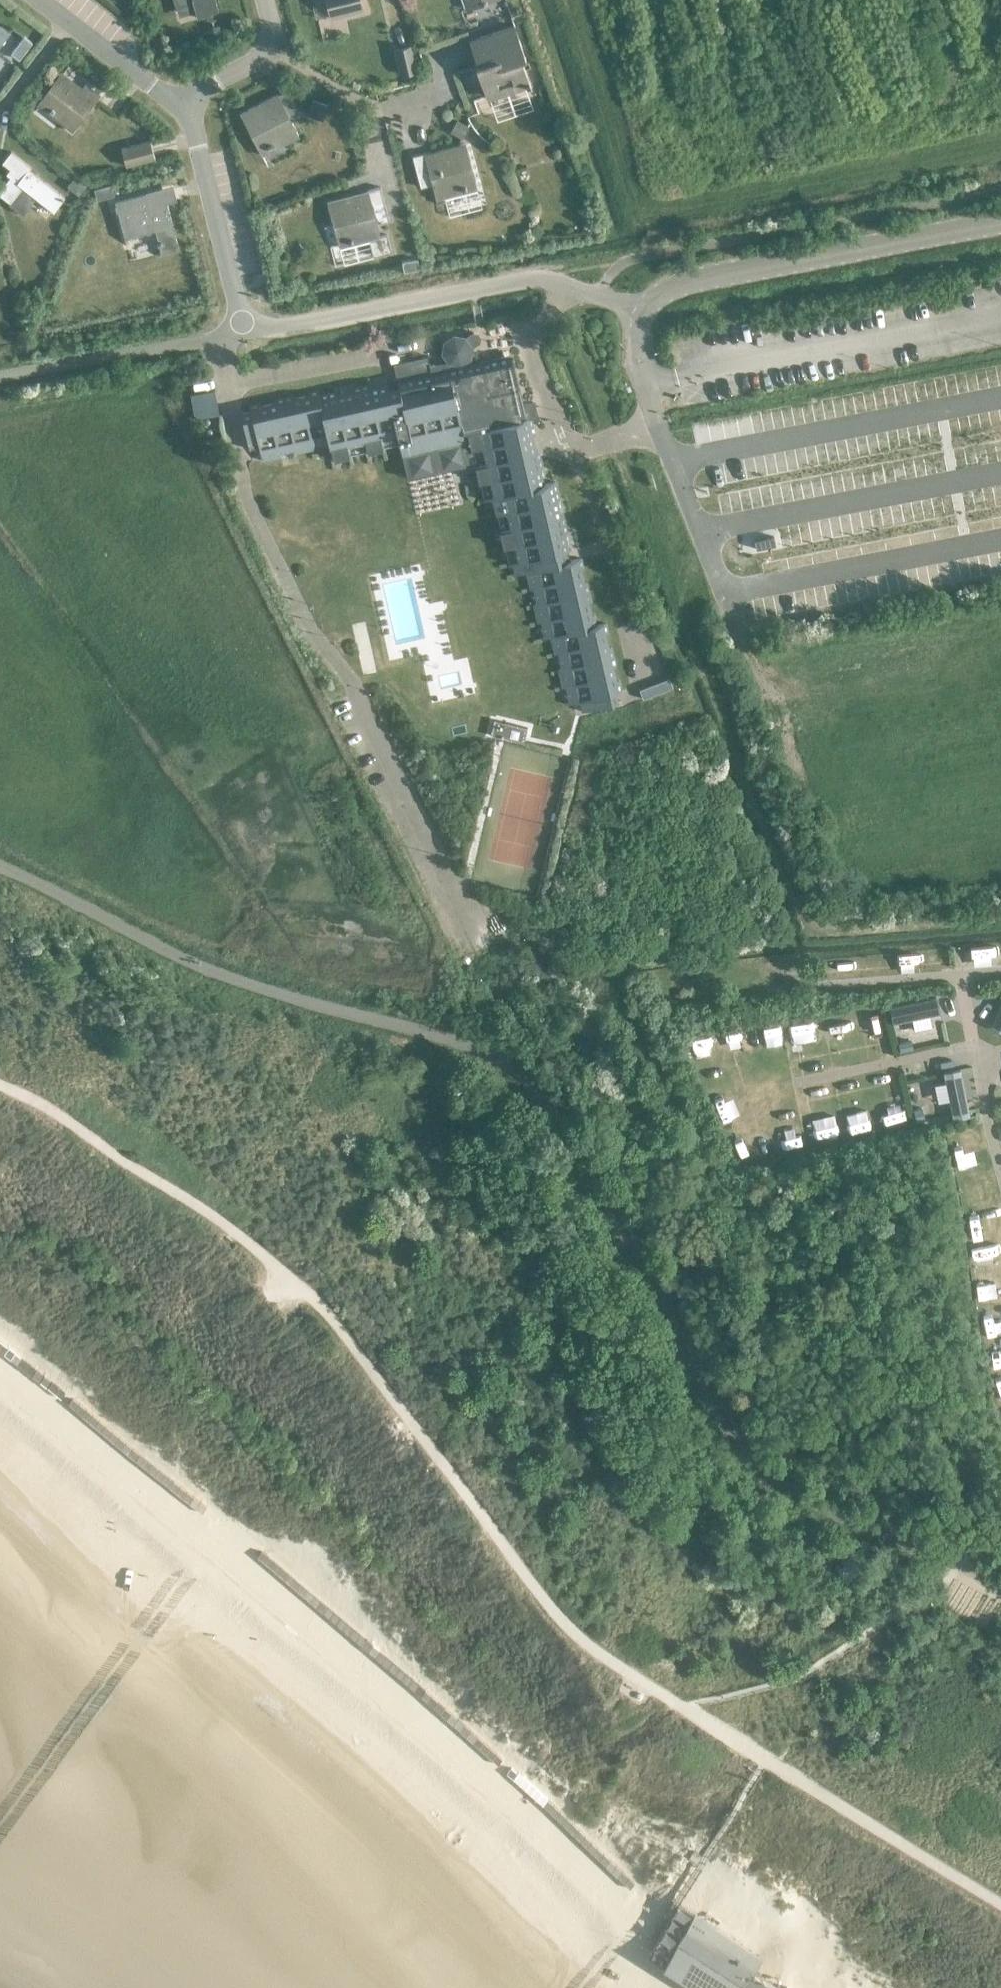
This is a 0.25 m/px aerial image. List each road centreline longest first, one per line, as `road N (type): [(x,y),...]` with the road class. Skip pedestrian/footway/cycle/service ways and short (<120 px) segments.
road 1 (unclassified): [(245,333),(542,277),(644,311),(660,295),(715,275),(1000,222)]
road 2 (unclassified): [(245,333),(0,376)]
road 3 (unclassified): [(245,333),(183,102)]
road 4 (unclassified): [(183,102),(66,20)]
road 5 (residential): [(371,127),(365,101),(273,48)]

